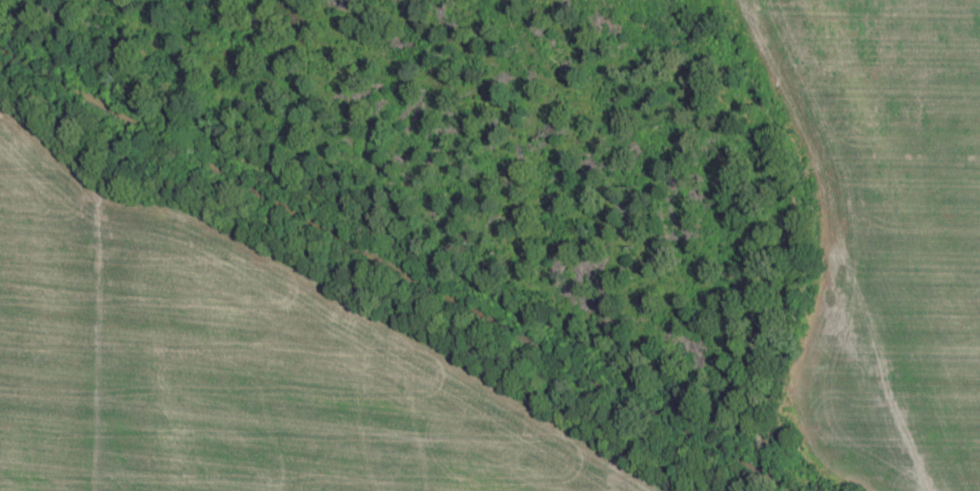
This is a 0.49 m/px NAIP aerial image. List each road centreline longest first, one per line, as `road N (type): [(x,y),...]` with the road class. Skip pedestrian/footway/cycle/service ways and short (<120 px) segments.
road 1 (track): [(741,0),(792,70),(831,170),(846,213),(843,293),(853,343),(923,490)]

